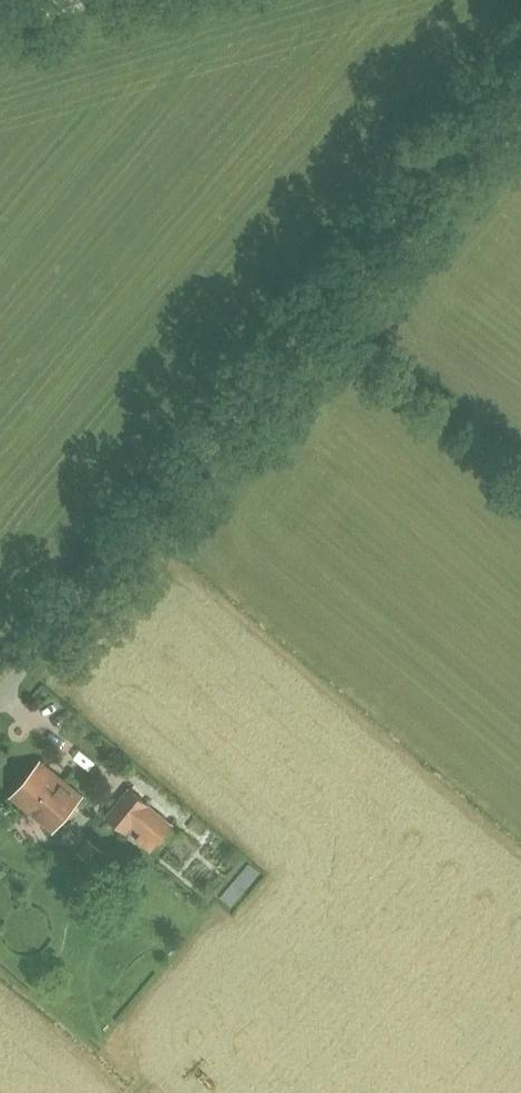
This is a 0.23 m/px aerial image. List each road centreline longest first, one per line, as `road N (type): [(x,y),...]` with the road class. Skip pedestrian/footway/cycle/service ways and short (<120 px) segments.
road 1 (unclassified): [(0,691),(324,289)]
road 2 (unclassified): [(324,289),(520,61)]
road 3 (unclassified): [(520,455),(324,289)]

